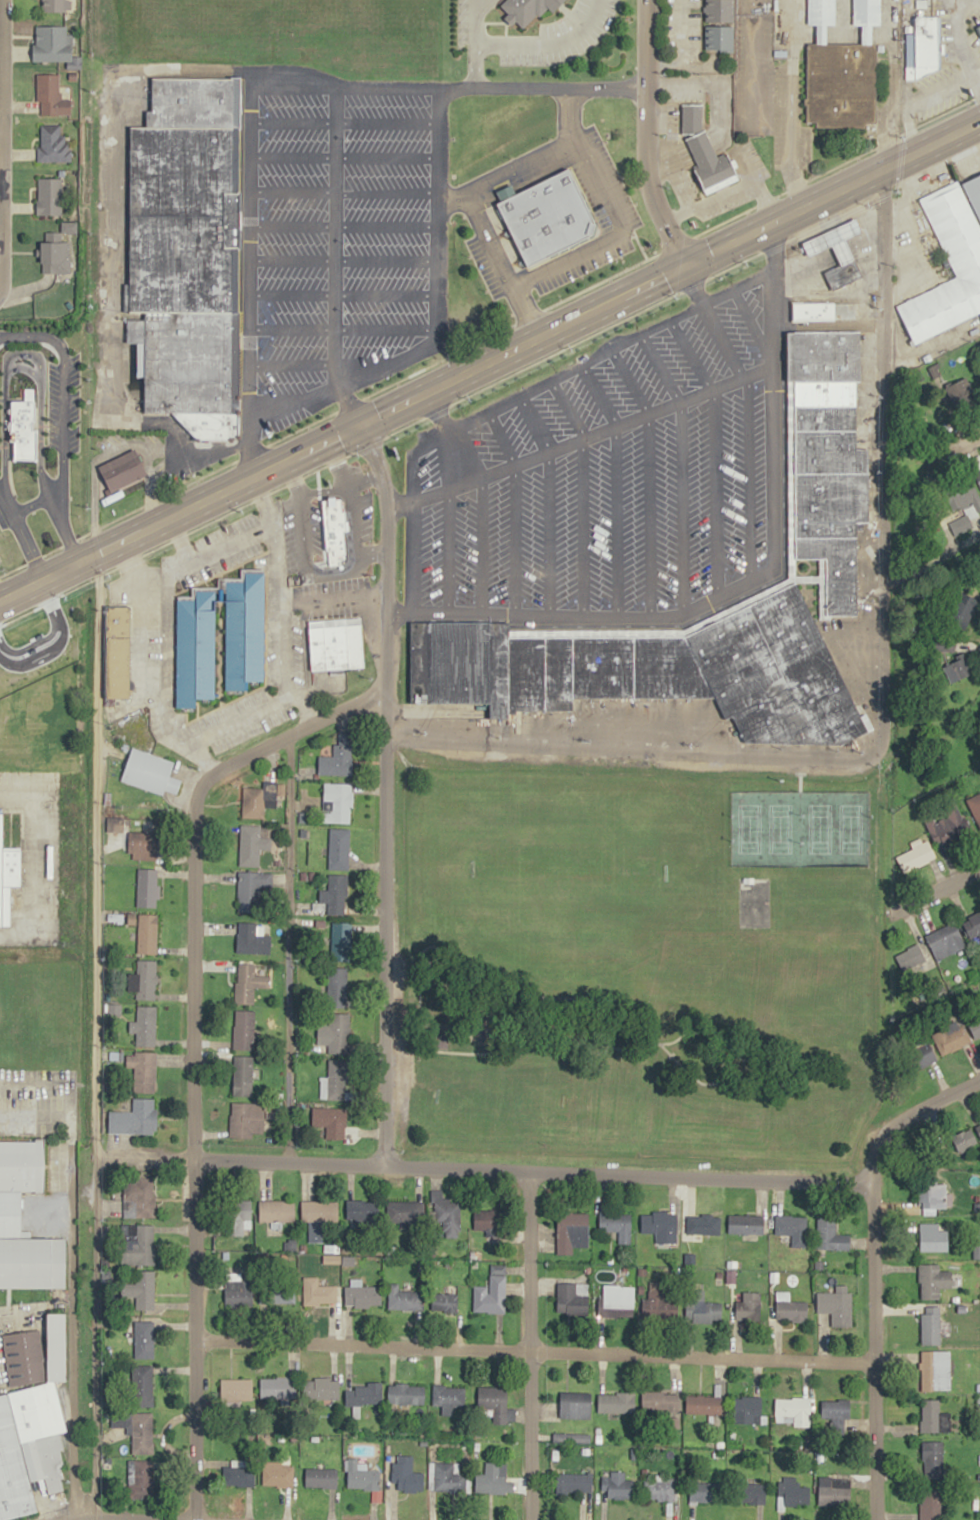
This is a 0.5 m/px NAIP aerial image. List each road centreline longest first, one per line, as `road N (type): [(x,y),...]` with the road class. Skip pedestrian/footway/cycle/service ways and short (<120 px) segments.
road 1 (secondary): [(979,115),(0,596)]
road 2 (residential): [(881,162),(873,753),(854,759),(380,736)]
road 3 (residential): [(83,1519),(99,550)]
road 4 (residential): [(193,1519),(191,796),(200,781),(253,748),(380,684)]
road 5 (residential): [(768,216),(770,568),(721,599),(660,618),(384,612)]
road 6 (residential): [(379,1161),(386,532),(384,488),(356,420)]
road 7 (residential): [(872,1173),(189,1158)]
road 8 (residential): [(870,1358),(195,1337)]
road 9 (residential): [(644,89),(376,89),(289,75),(116,73)]
road 10 (residential): [(529,1519),(528,1164)]
road 11 (residential): [(870,1519),(872,1173)]
road 12 (residential): [(3,0),(0,286)]
road 13 (residential): [(680,260),(658,215),(642,133),(645,0)]
road 14 (residential): [(979,1078),(881,1129),(872,1173)]

